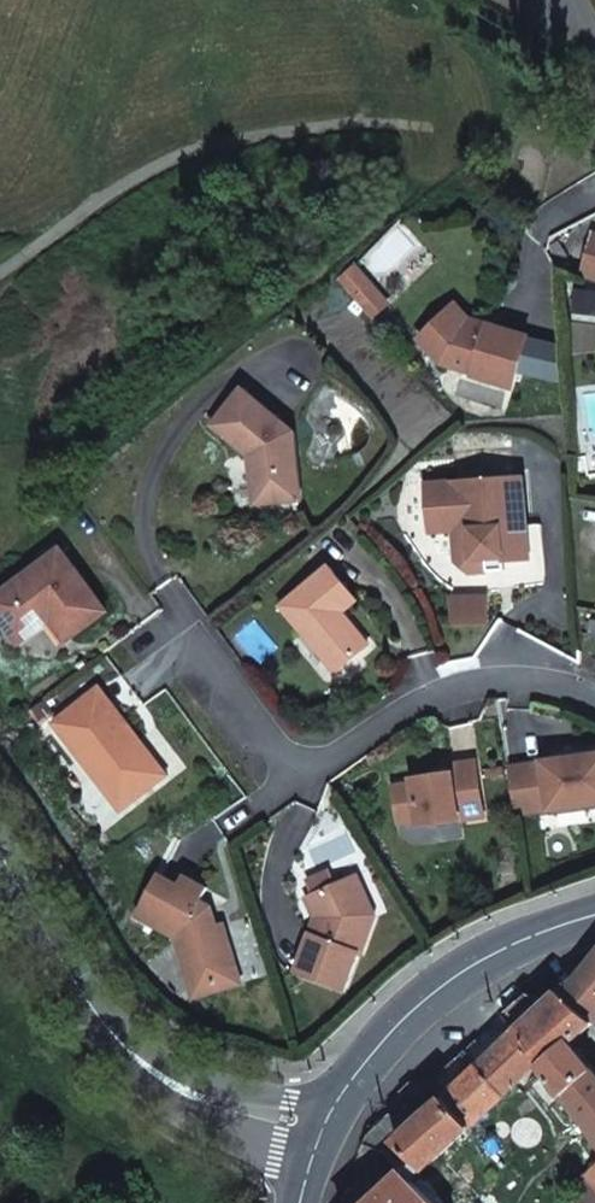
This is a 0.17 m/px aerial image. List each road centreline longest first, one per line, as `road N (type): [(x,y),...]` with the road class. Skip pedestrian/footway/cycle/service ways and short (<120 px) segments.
road 1 (residential): [(179,648),(282,780),(469,686),(522,682),(594,698)]
road 2 (tertiary): [(322,1127),(191,1096),(125,1046),(0,848)]
road 3 (tertiary): [(322,1127),(372,1053),(434,990),(513,944),(594,913)]

